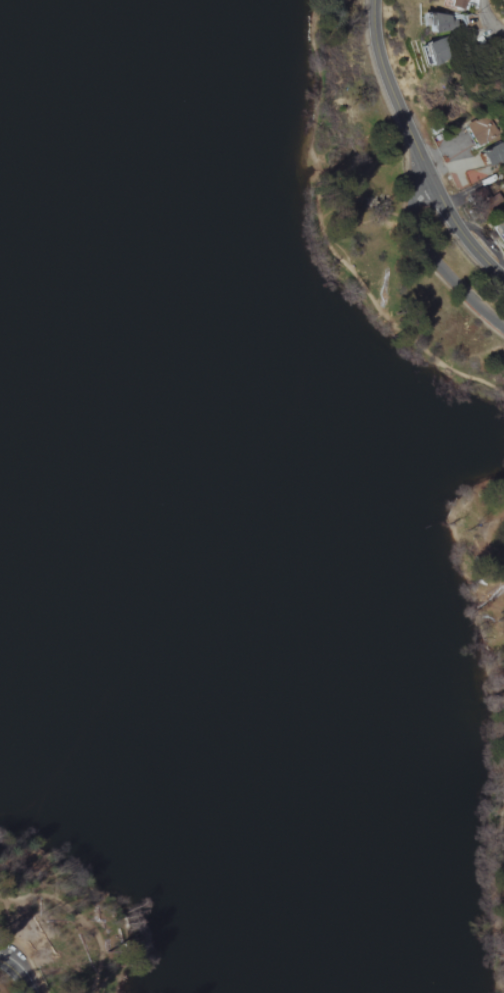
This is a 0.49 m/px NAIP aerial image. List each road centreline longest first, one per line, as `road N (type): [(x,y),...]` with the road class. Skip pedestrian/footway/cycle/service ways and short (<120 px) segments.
road 1 (residential): [(503,331),(433,269),(412,219),(428,174)]
road 2 (residential): [(375,0),(383,75),(428,174)]
road 3 (residential): [(428,174),(457,227),(503,278)]

